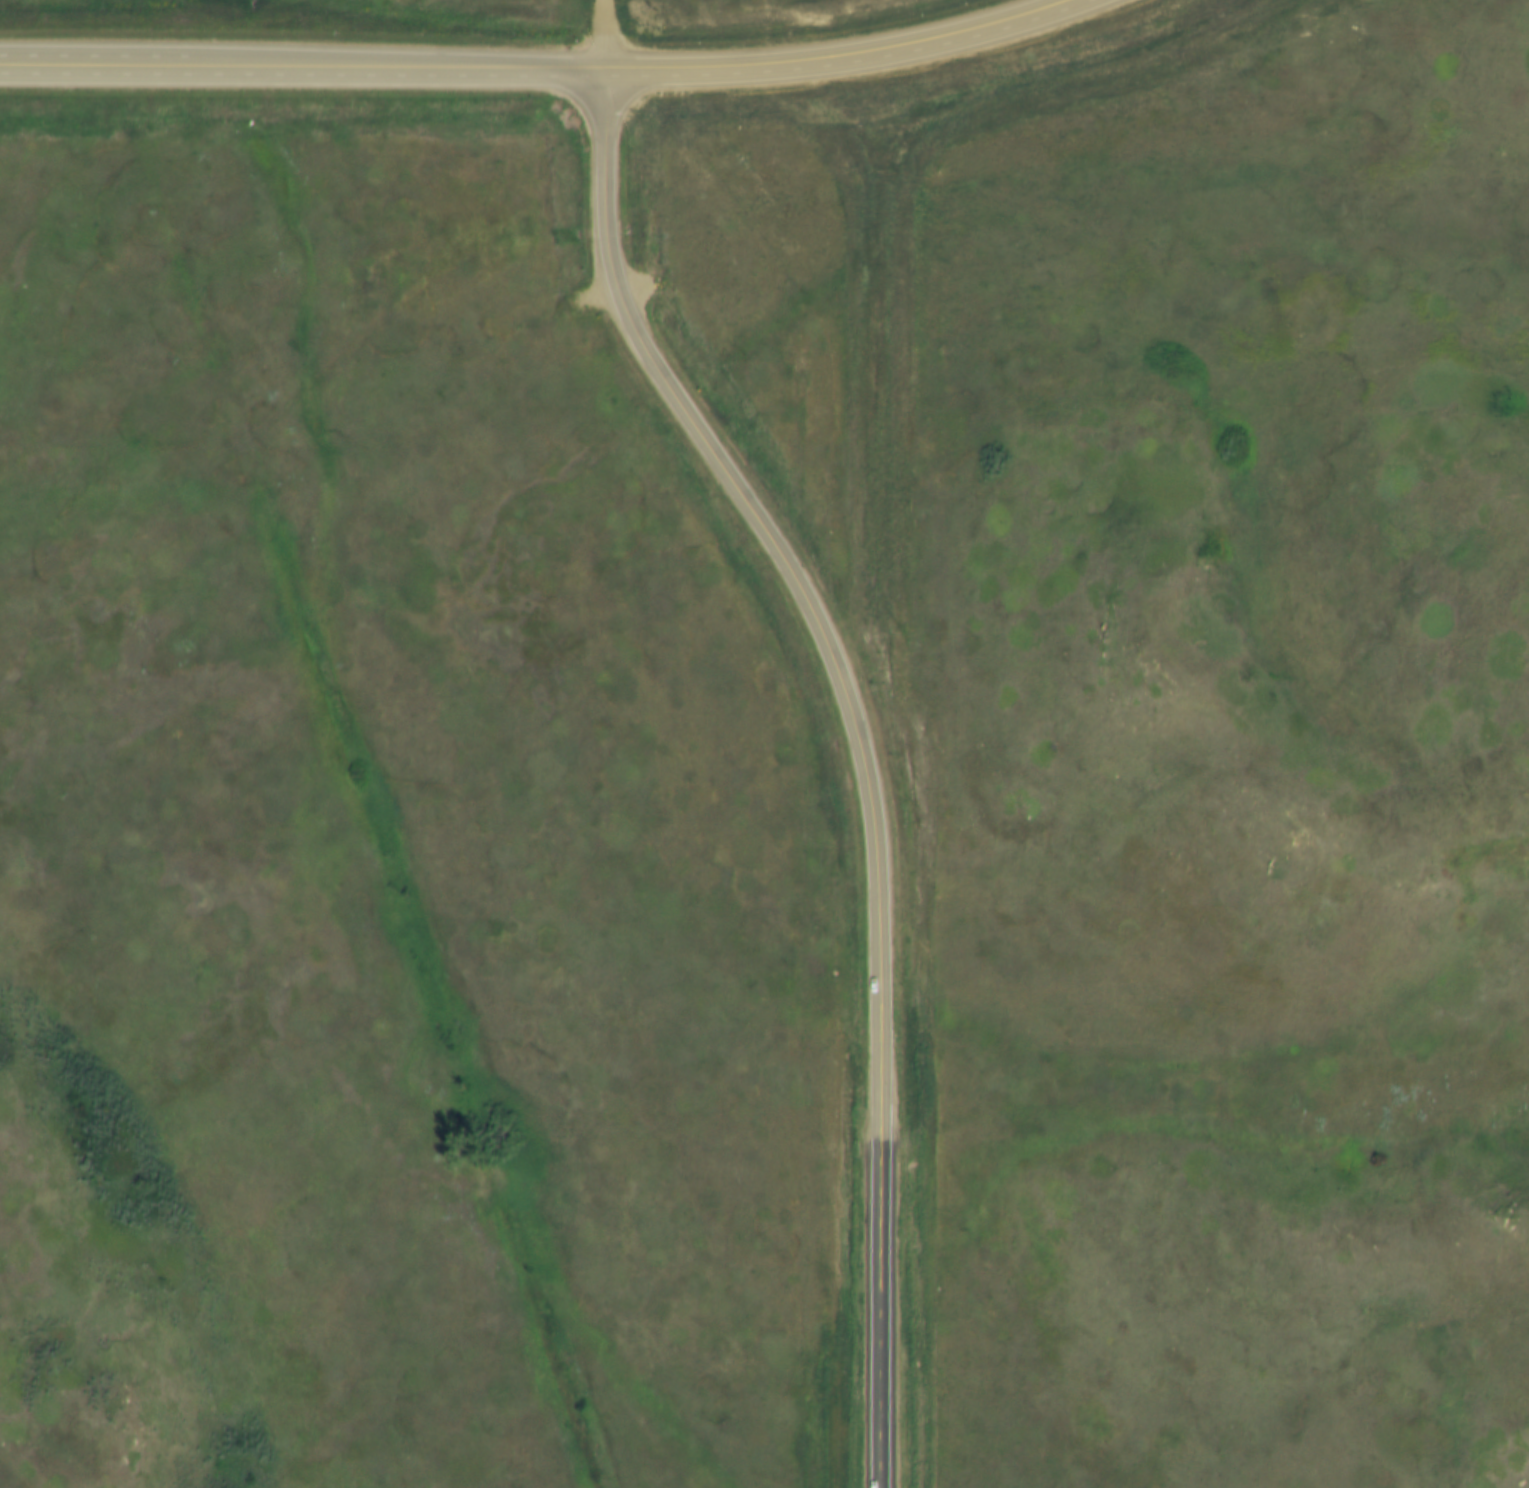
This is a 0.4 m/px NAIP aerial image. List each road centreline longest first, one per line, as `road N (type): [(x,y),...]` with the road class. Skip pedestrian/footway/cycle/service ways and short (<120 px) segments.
road 1 (secondary): [(601,190),(619,287),(688,423),(814,614),(866,750),(880,860),(884,1487)]
road 2 (secondary): [(0,60),(607,63),(818,56),(1019,20),(1070,0)]
road 3 (secondary): [(601,190),(607,63)]

